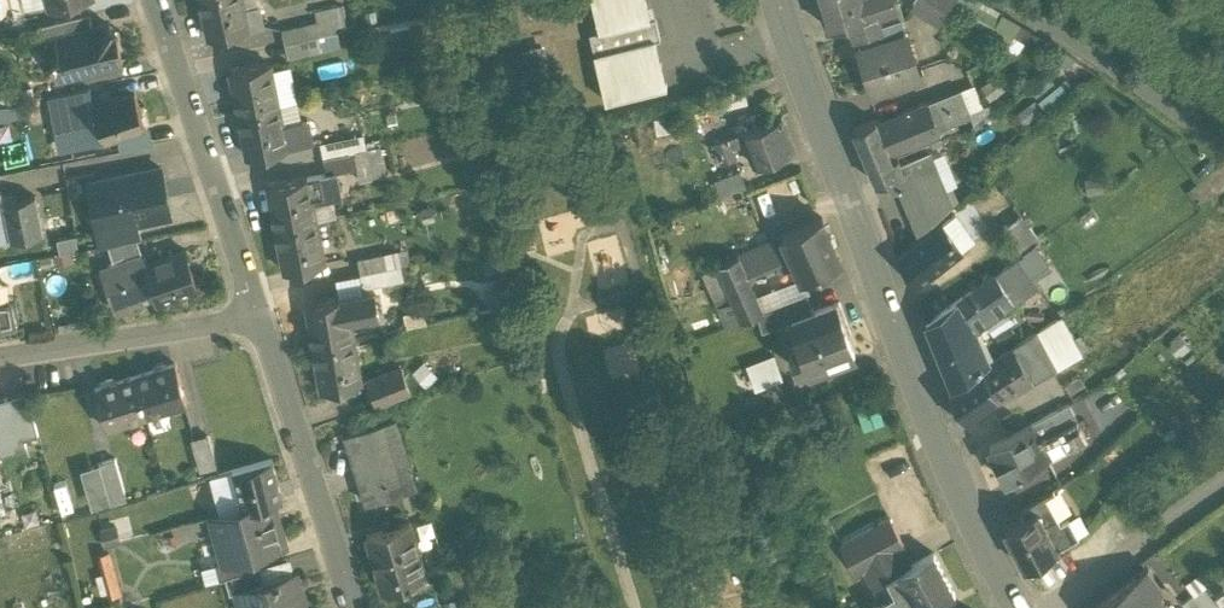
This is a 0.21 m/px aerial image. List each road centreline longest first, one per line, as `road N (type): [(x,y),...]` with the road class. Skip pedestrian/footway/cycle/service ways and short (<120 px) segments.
road 1 (tertiary): [(1027,607),(943,439),(869,248),(790,0)]
road 2 (residential): [(152,0),(256,314)]
road 3 (residential): [(256,314),(350,607)]
road 4 (residential): [(997,0),(1223,144)]
road 5 (residential): [(256,314),(0,351)]

